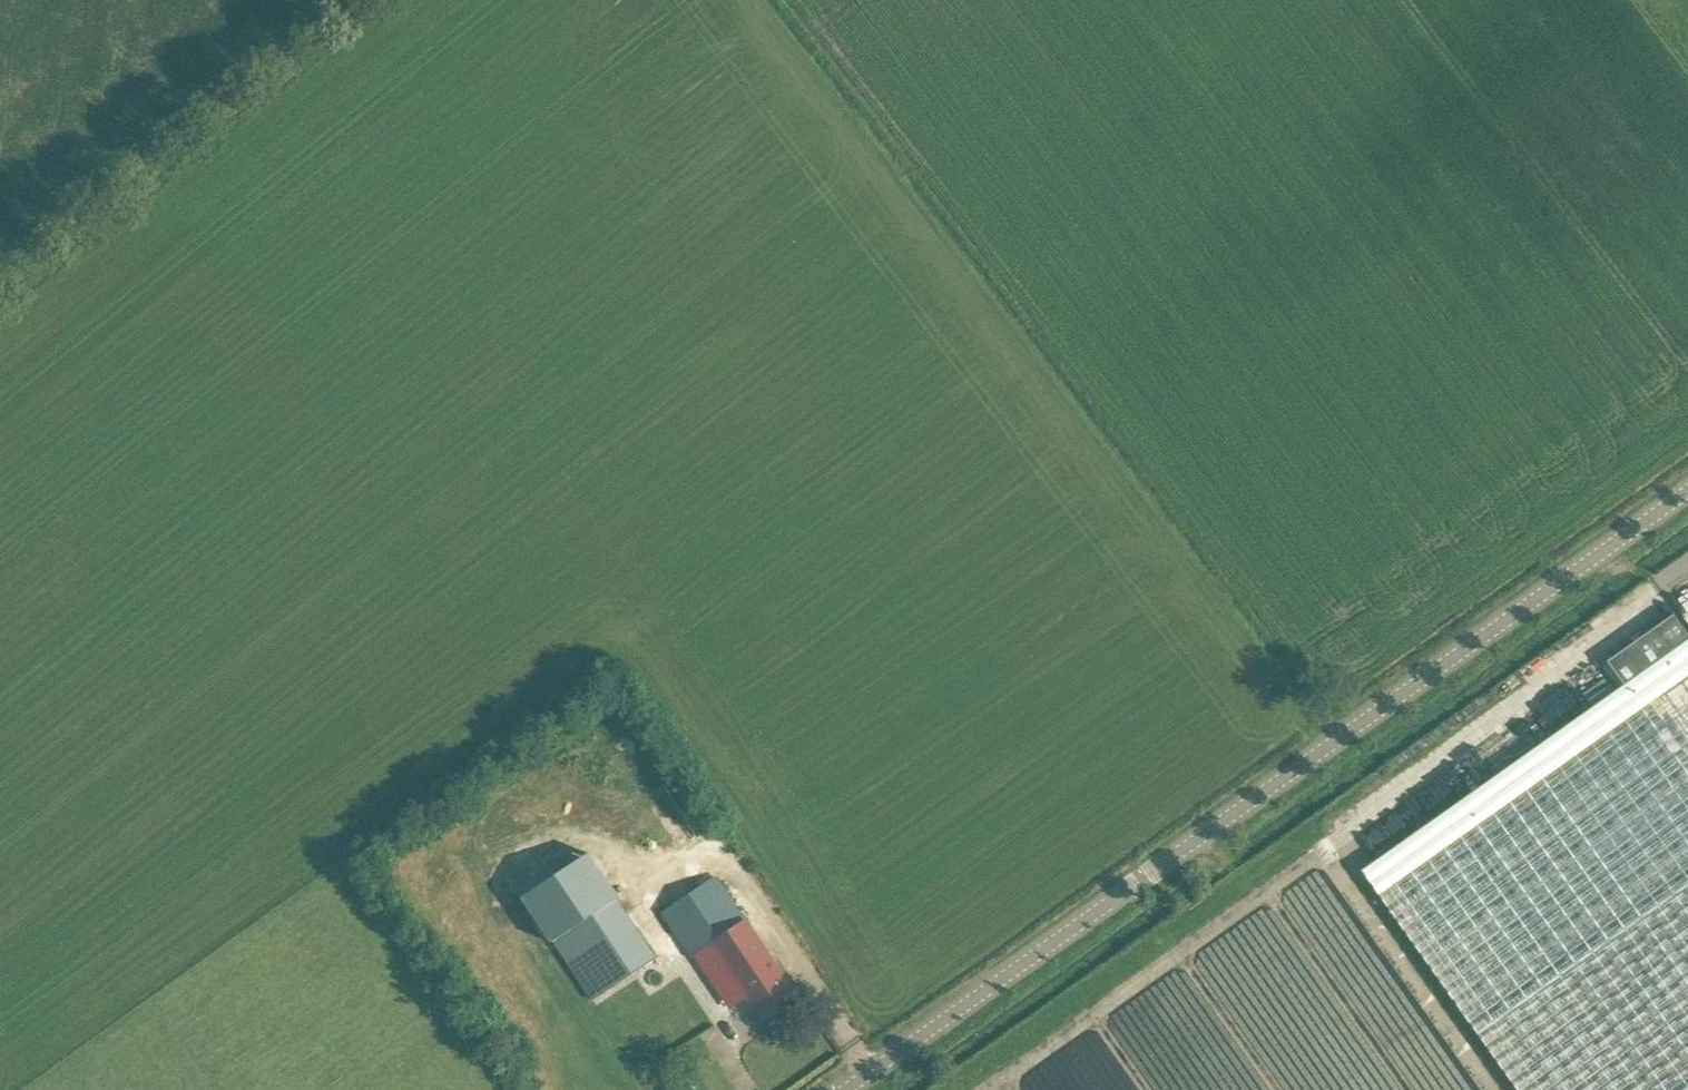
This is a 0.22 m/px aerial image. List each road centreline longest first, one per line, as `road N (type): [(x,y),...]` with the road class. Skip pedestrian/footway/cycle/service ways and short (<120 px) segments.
road 1 (tertiary): [(829,1089),(1136,866),(1687,485)]

